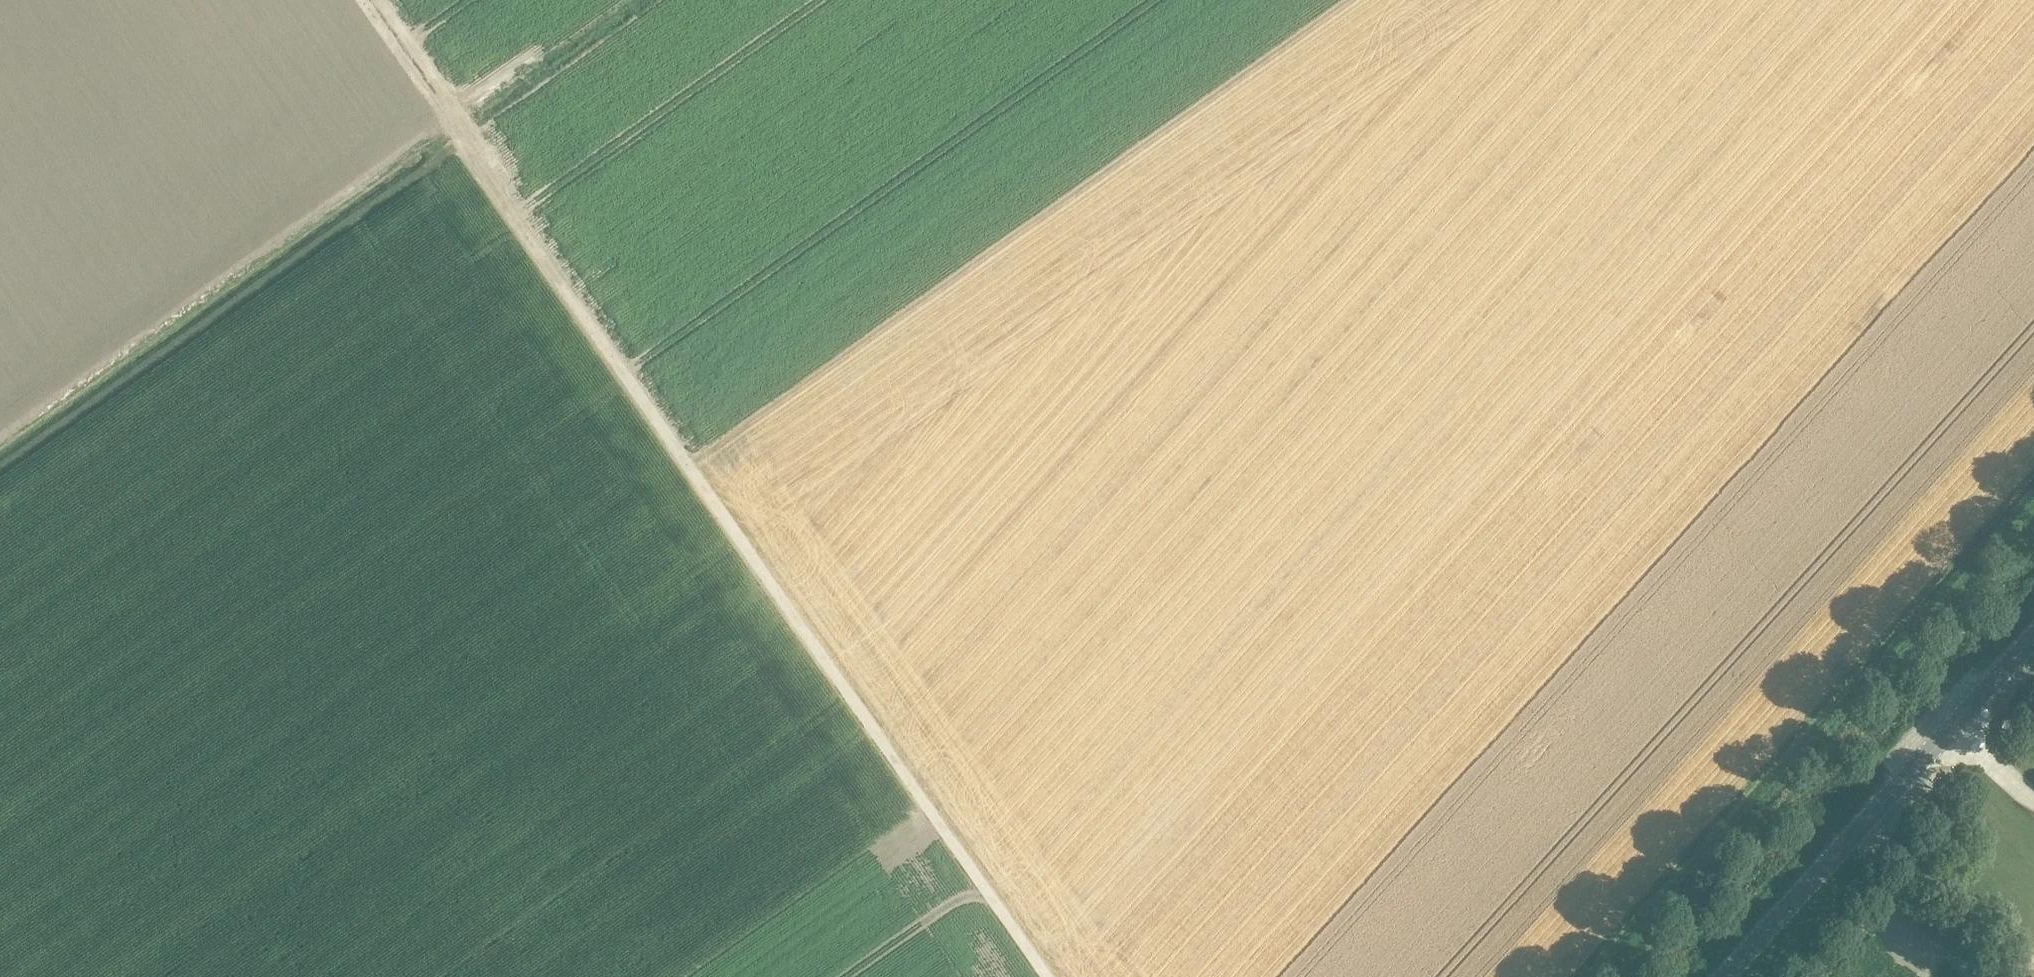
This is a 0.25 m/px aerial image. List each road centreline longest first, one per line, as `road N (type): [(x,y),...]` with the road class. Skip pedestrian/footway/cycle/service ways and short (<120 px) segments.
road 1 (unclassified): [(1727,976),(2033,637)]

